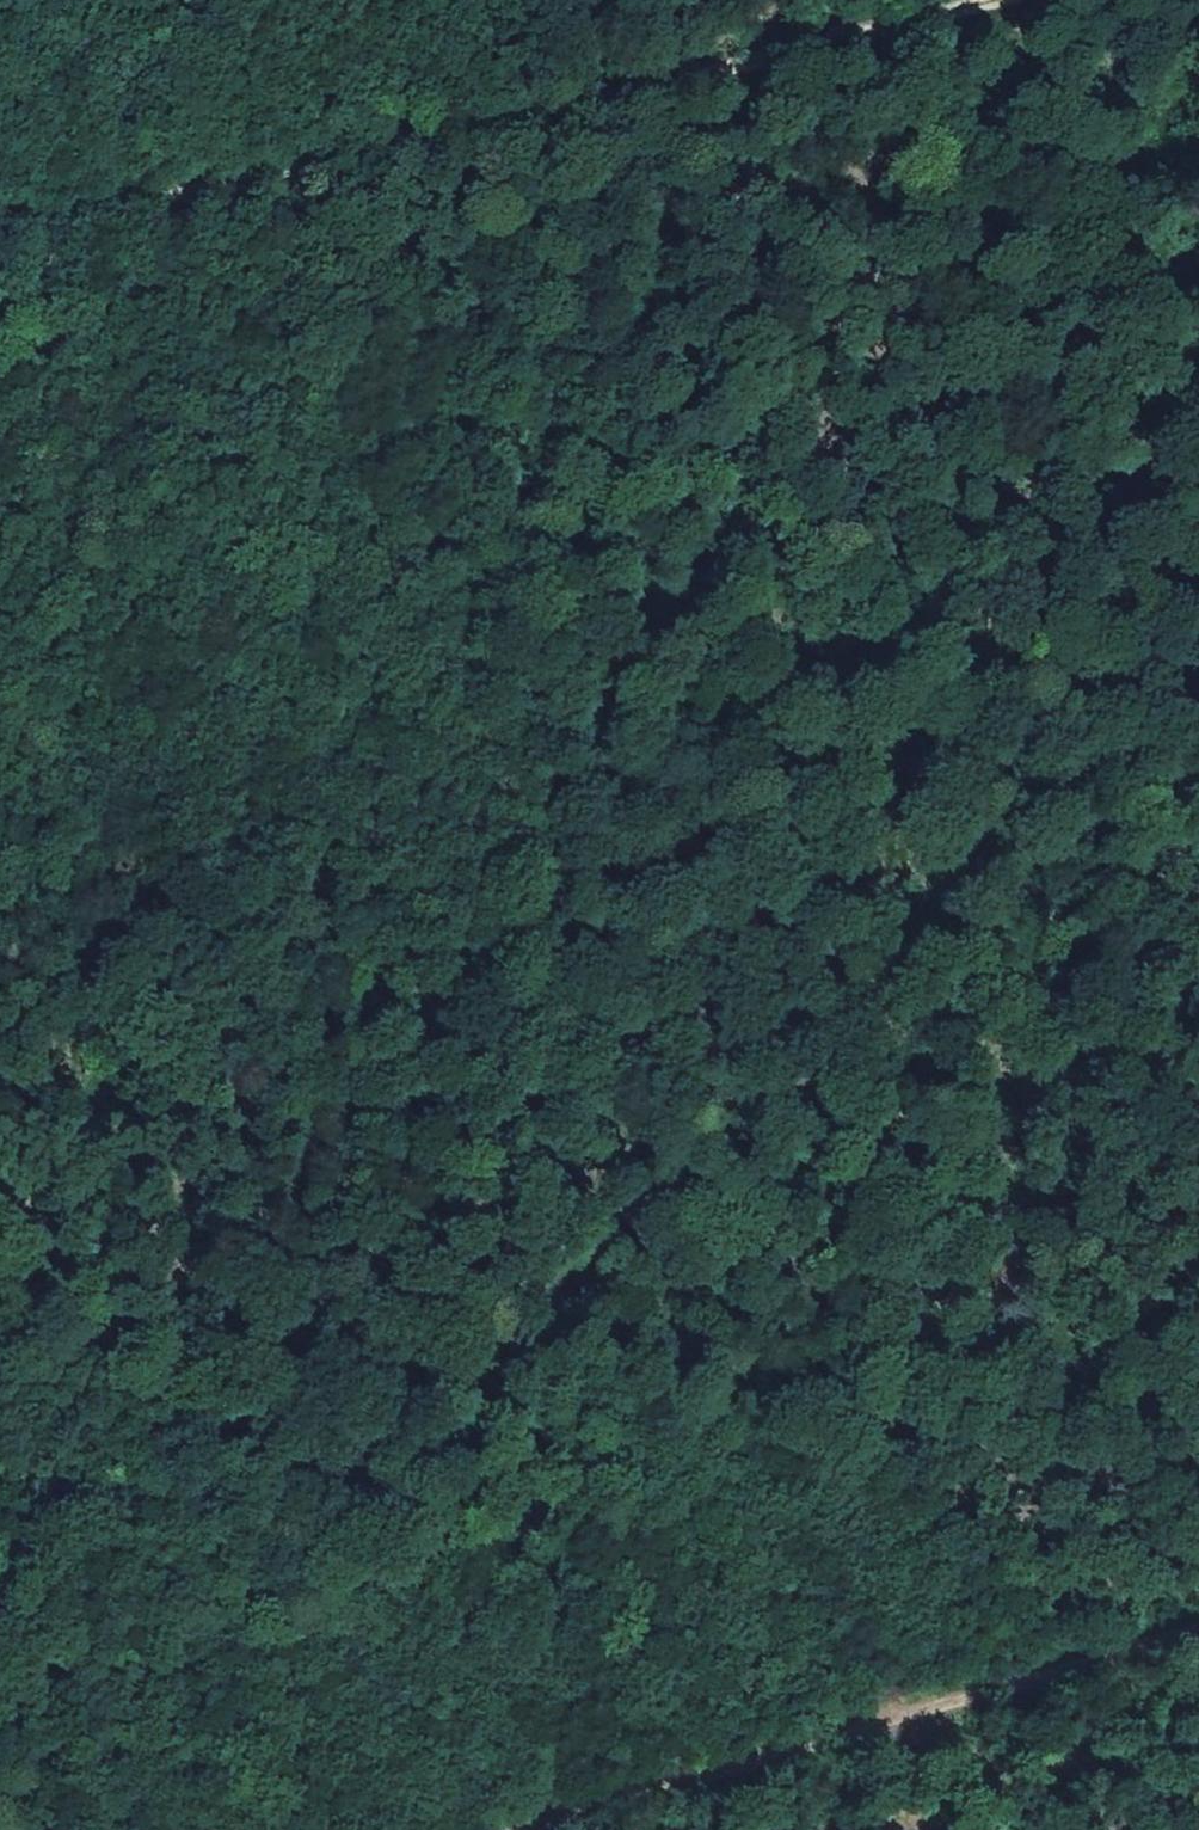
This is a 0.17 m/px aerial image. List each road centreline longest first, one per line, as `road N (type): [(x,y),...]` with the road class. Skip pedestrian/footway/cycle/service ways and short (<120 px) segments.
road 1 (track): [(1001,0),(716,85),(0,236)]
road 2 (track): [(1198,1639),(567,1829)]

